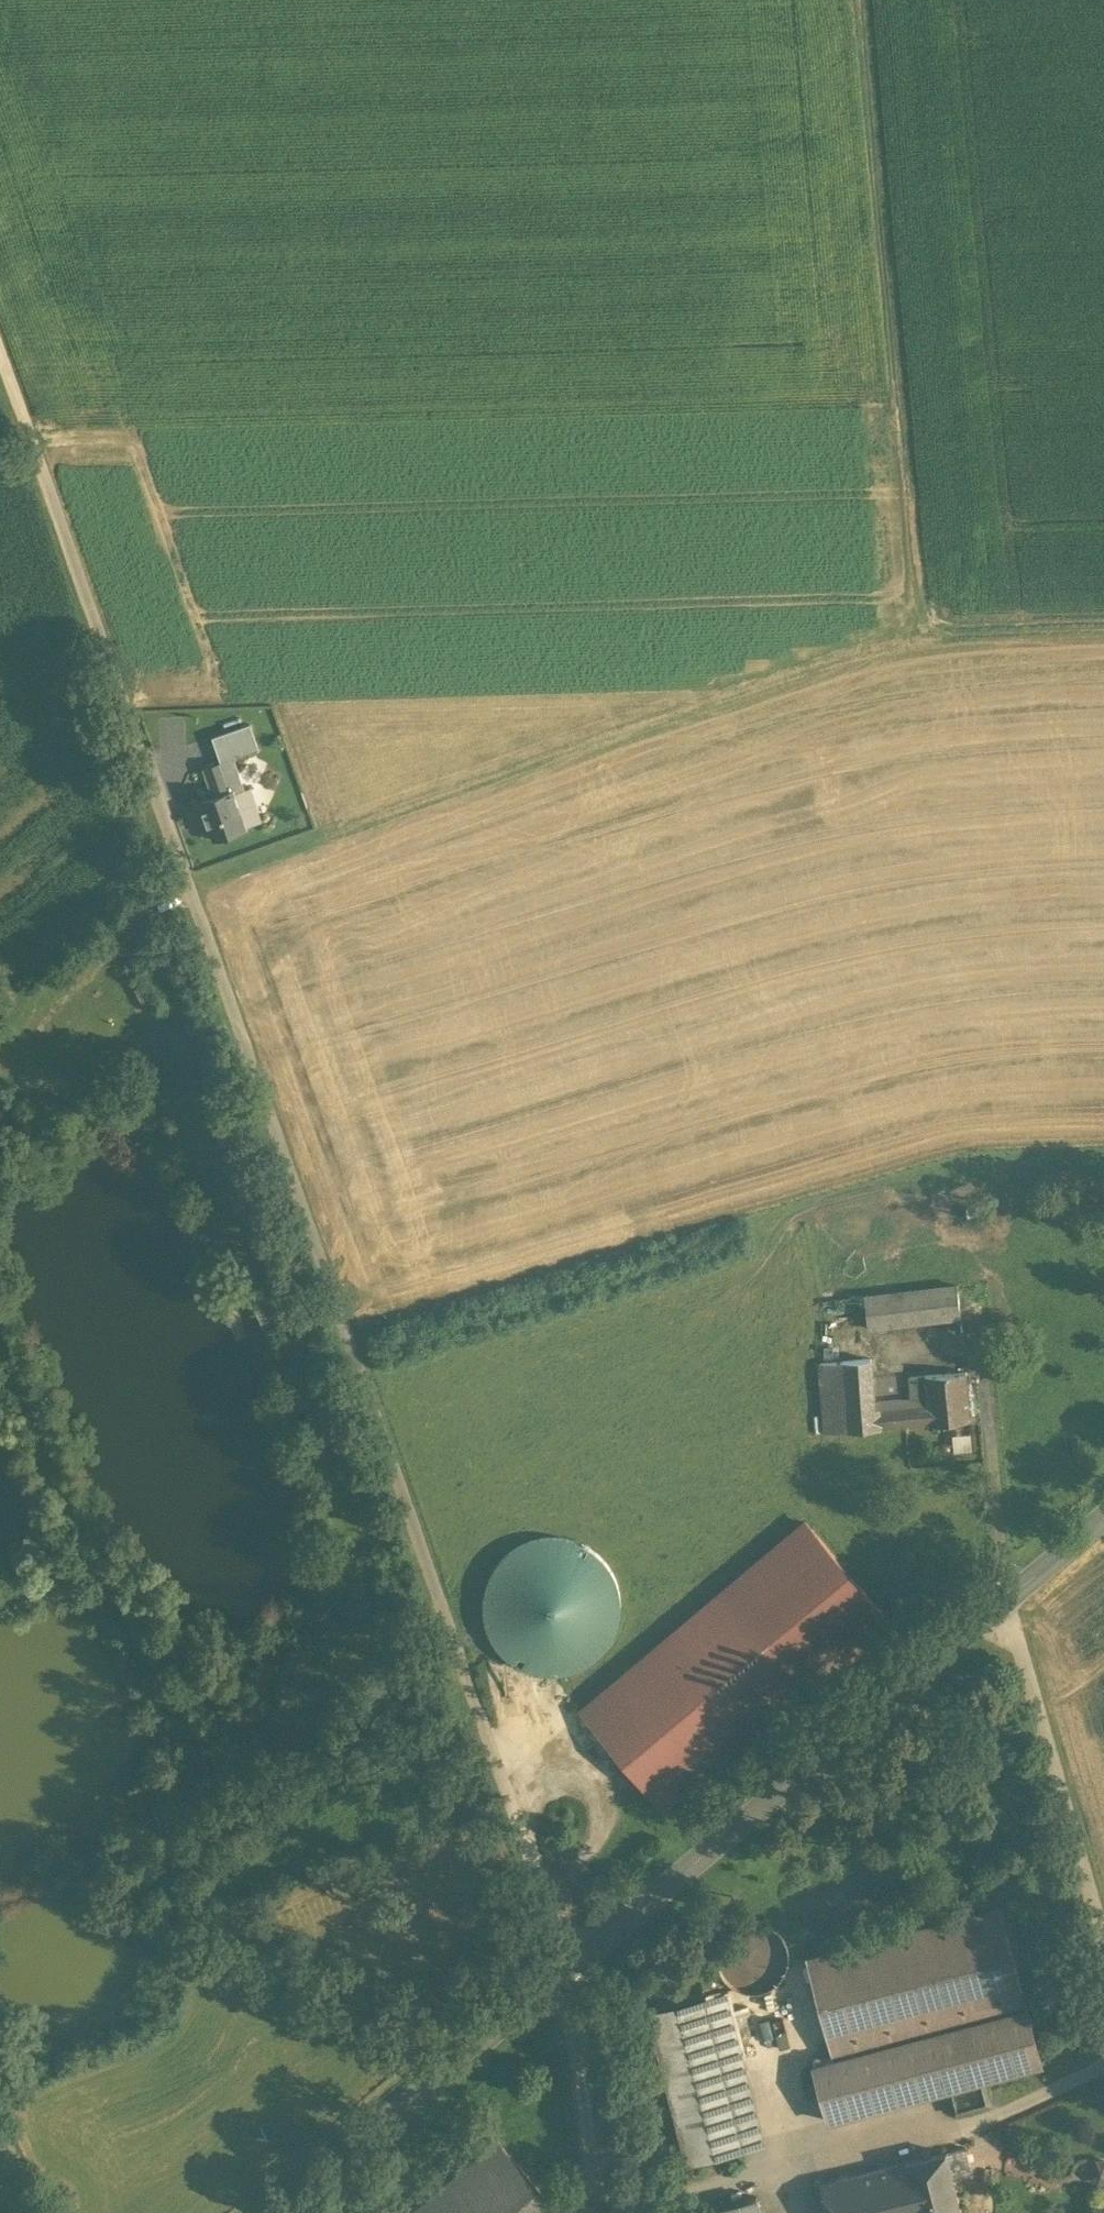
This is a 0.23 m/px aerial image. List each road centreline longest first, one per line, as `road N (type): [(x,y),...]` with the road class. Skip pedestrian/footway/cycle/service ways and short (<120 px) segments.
road 1 (unclassified): [(574,1966),(552,1928),(0,345)]
road 2 (track): [(189,878),(923,637),(1103,630)]
road 3 (secondary): [(1103,1518),(574,1966)]
road 4 (track): [(923,637),(870,0)]
road 5 (secondary): [(574,1966),(291,2212)]
road 6 (unclassified): [(606,2212),(574,1966)]

